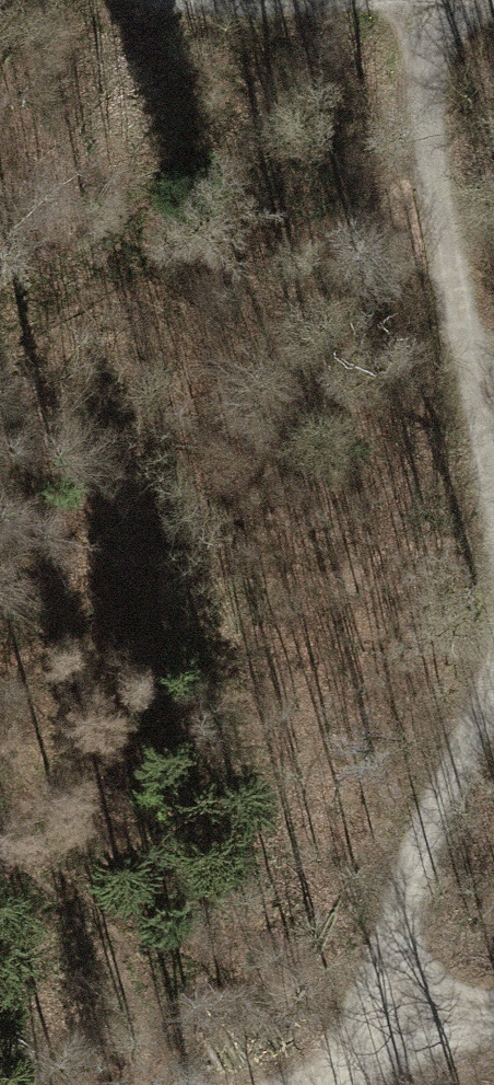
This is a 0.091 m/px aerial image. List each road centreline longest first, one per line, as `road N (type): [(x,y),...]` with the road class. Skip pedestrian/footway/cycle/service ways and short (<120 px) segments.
road 1 (track): [(493,608),(335,1052),(493,1032)]
road 2 (track): [(401,0),(493,582)]
road 3 (track): [(156,0),(239,10),(350,0)]
road 4 (track): [(243,1084),(335,1052),(326,1084)]

